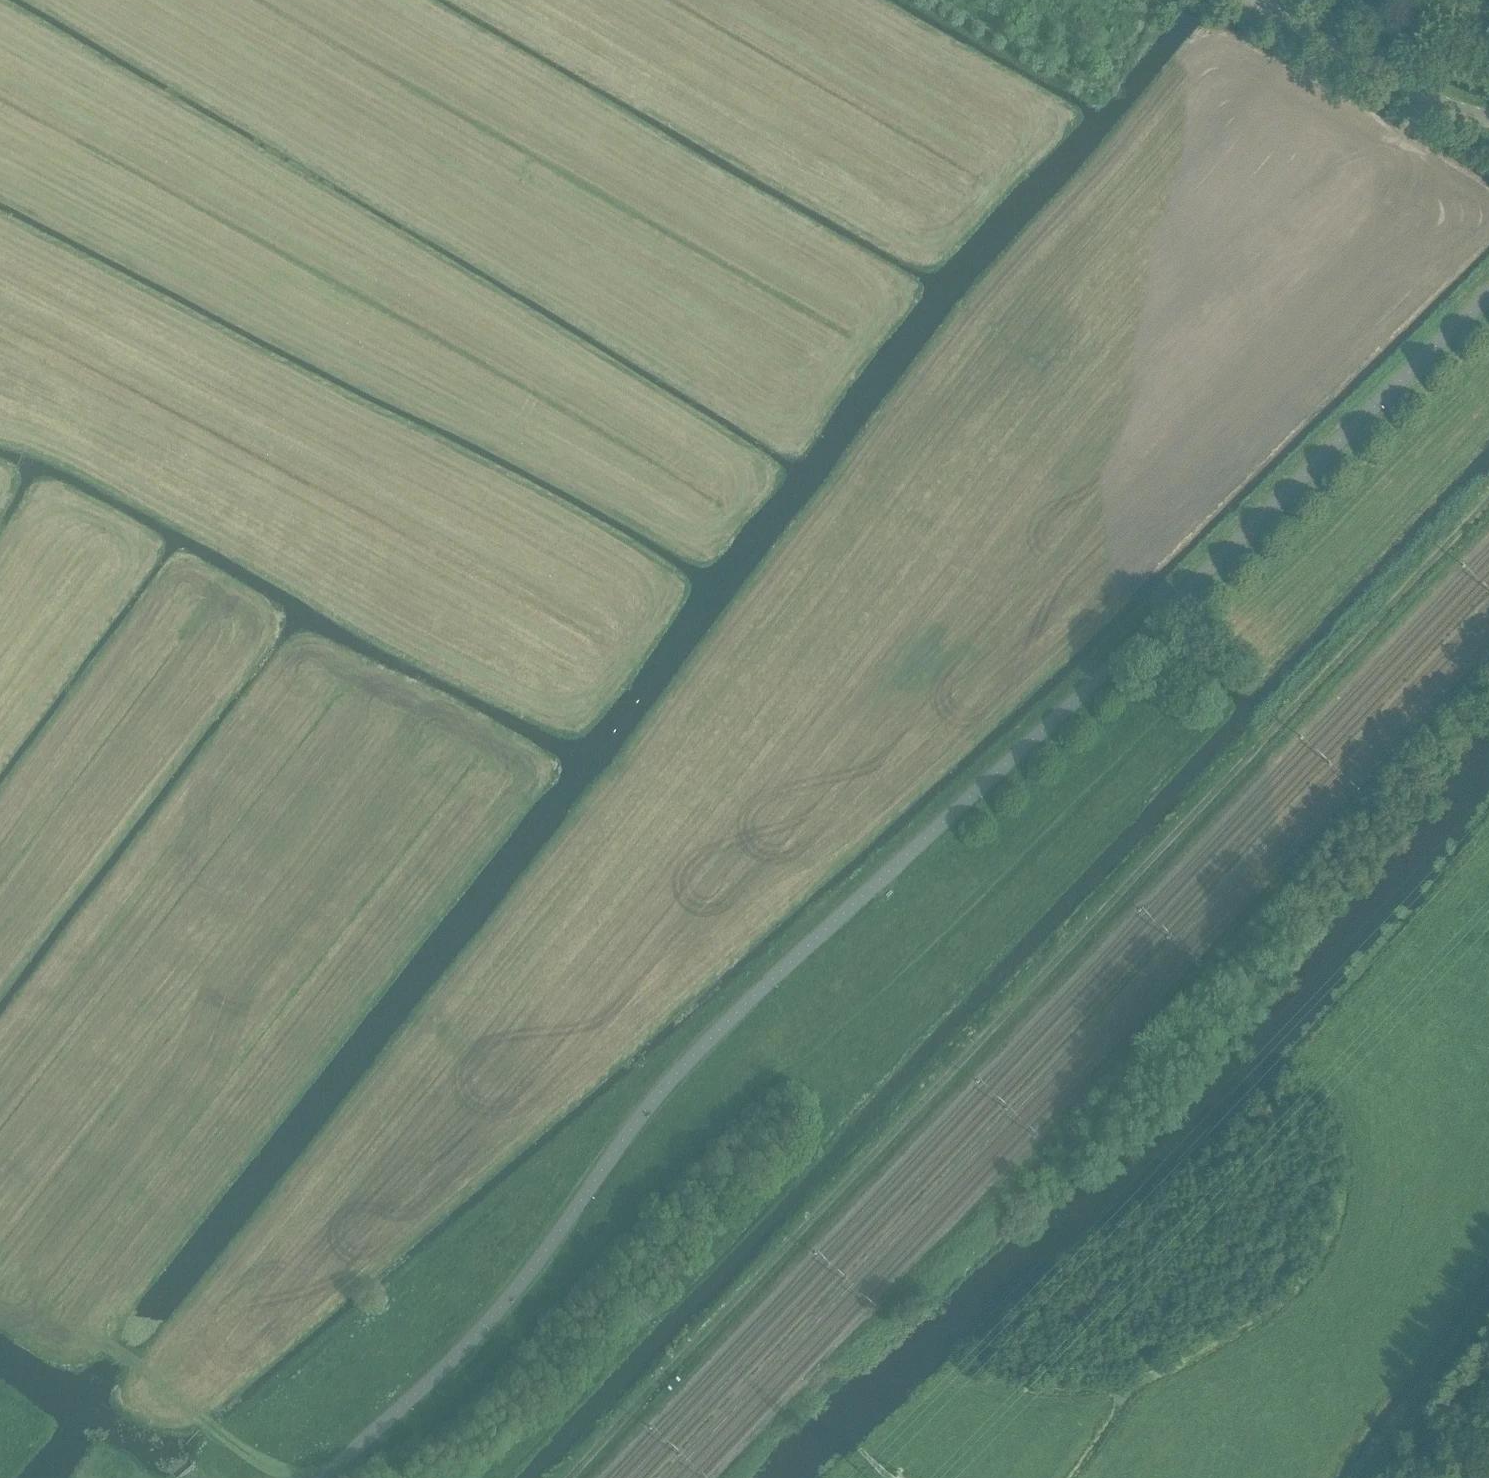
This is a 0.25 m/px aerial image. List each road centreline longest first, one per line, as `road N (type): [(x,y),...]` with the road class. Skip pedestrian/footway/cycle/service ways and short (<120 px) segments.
road 1 (track): [(1488,504),(586,1477)]
road 2 (unclassified): [(1488,118),(1433,102),(1248,0)]

